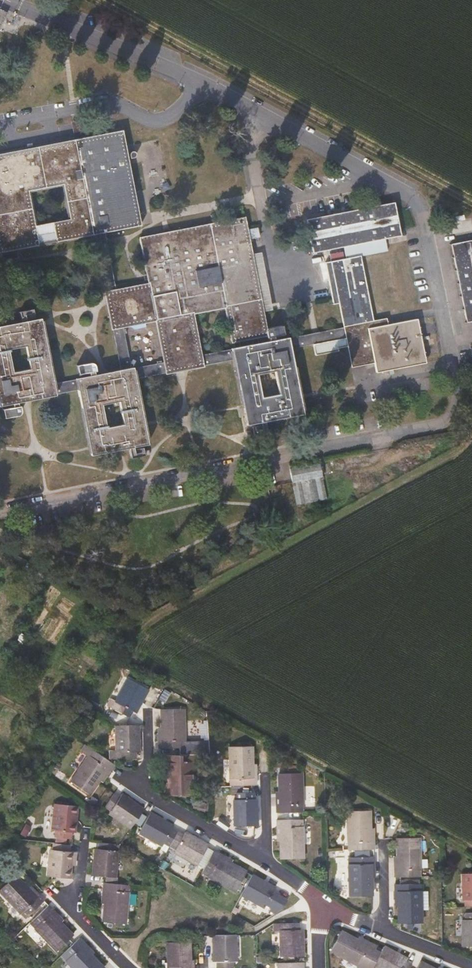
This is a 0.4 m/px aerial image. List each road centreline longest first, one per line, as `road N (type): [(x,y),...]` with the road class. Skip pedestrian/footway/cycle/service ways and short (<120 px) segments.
road 1 (residential): [(148,714),(149,775),(139,783),(257,856)]
road 2 (residential): [(124,967),(70,907),(84,841)]

